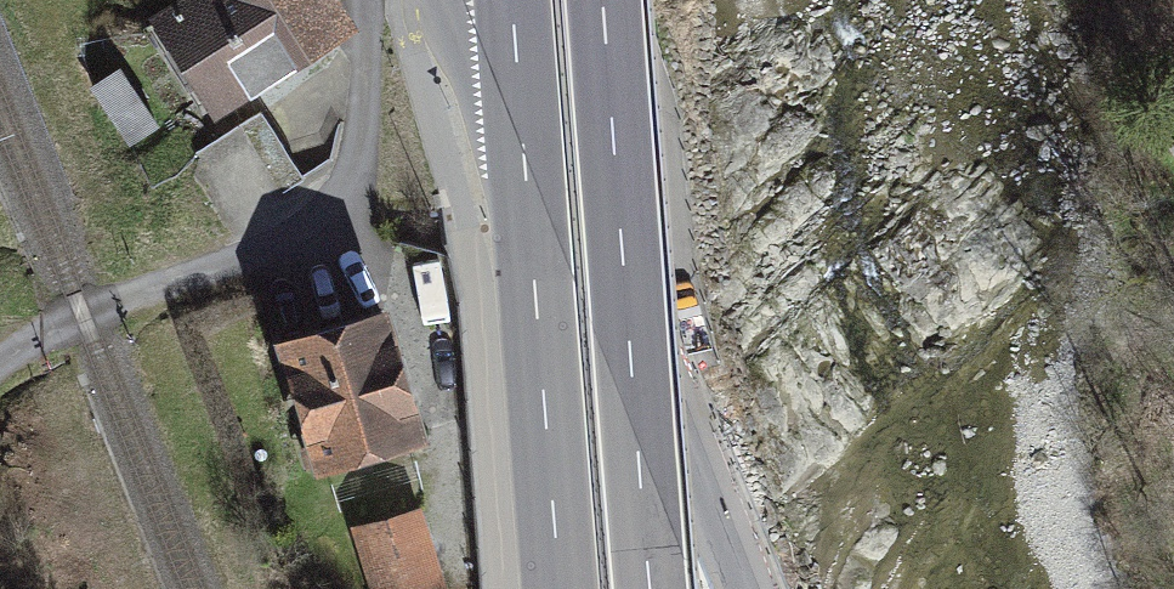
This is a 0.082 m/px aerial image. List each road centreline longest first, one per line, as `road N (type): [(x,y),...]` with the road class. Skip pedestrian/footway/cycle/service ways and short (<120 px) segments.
road 1 (residential): [(746,588),(516,0)]
road 2 (track): [(0,359),(71,304),(293,234),(350,203),(392,95),(378,0)]
road 3 (primary): [(652,588),(603,0)]
road 4 (primary): [(531,227),(561,588)]
road 5 (tertiary): [(446,0),(531,227)]
road 6 (primary): [(513,0),(531,227)]

